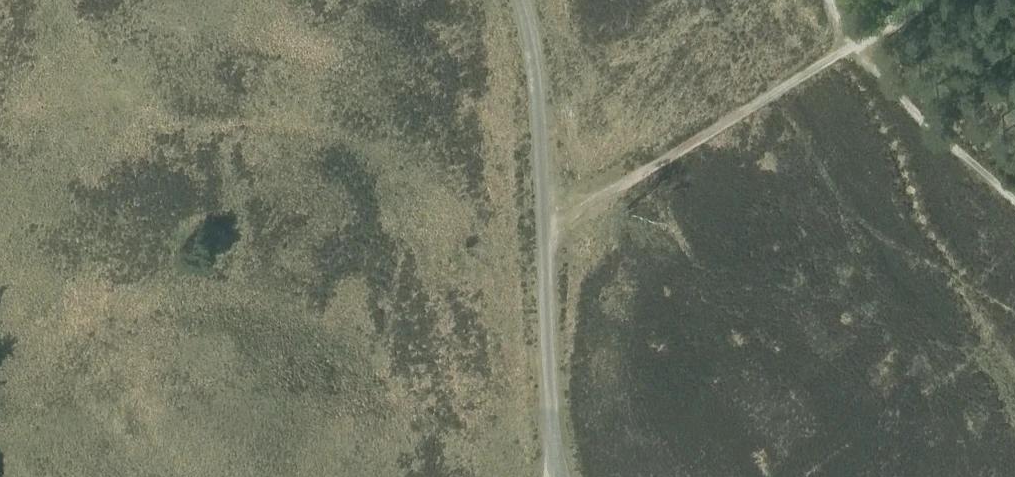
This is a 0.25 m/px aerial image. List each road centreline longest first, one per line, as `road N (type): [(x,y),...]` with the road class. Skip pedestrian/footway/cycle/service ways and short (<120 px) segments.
road 1 (track): [(855,43),(542,230)]
road 2 (track): [(519,0),(532,54),(542,230)]
road 3 (track): [(554,459),(542,230)]
road 4 (track): [(1014,198),(855,43)]

